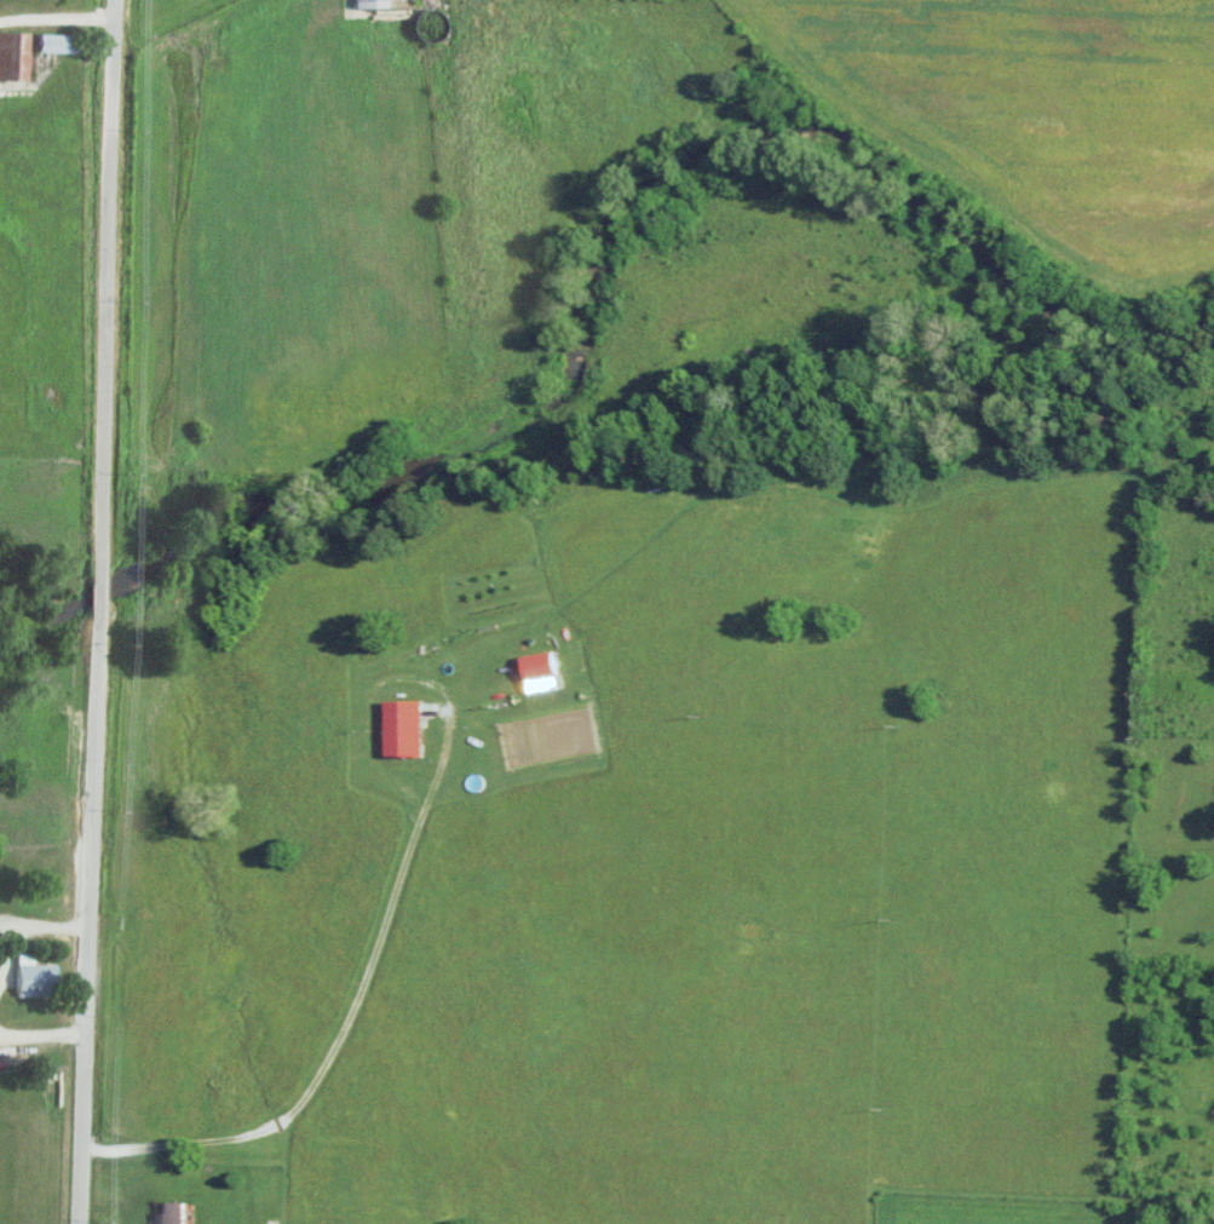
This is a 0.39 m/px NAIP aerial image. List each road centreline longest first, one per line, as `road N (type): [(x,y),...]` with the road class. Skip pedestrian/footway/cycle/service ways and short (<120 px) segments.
road 1 (residential): [(121,0),(84,1223)]
road 2 (residential): [(0,26),(121,19)]

